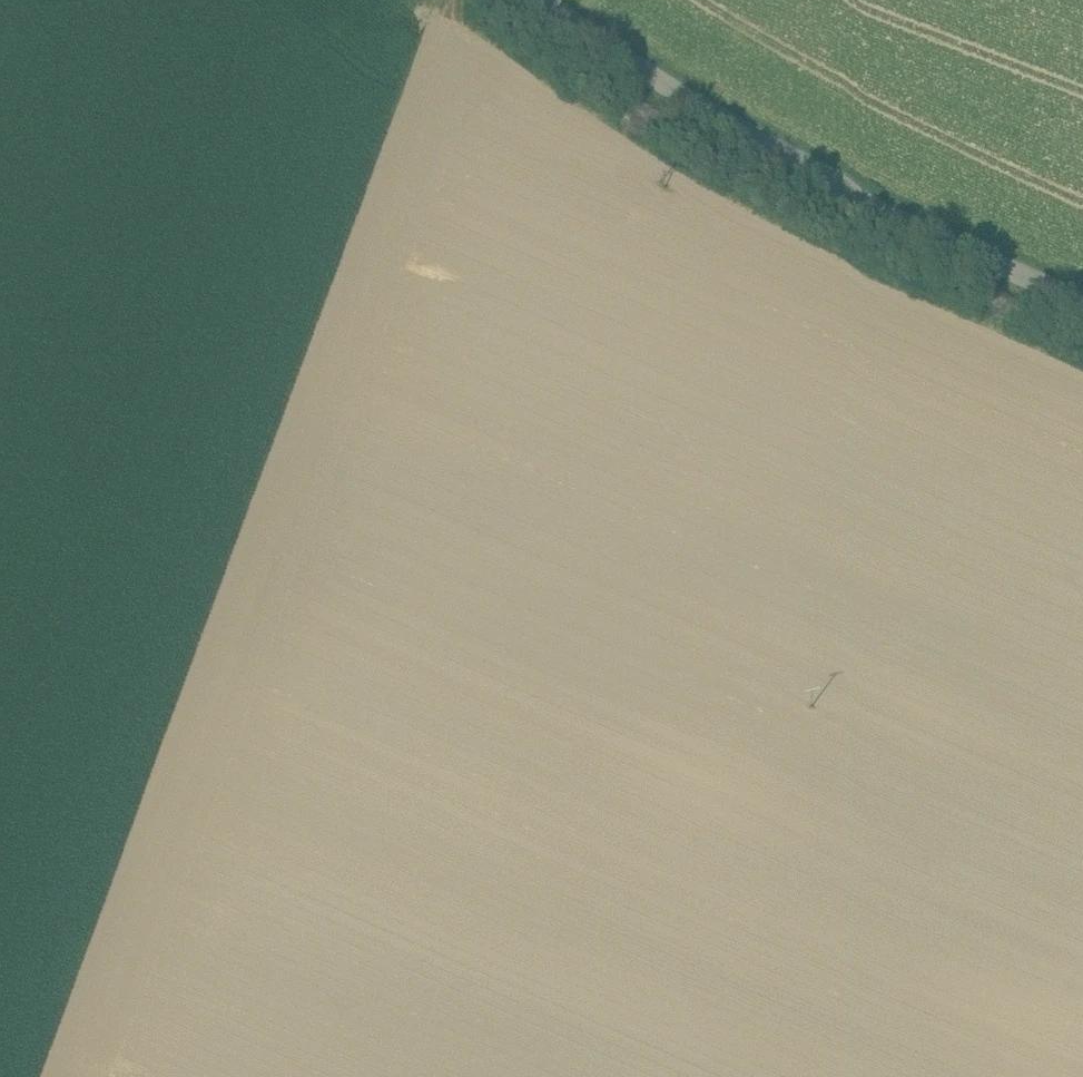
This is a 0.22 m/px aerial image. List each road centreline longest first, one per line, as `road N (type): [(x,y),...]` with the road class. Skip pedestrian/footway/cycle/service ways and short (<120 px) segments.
road 1 (unclassified): [(555,0),(720,106),(960,234),(1082,289)]

